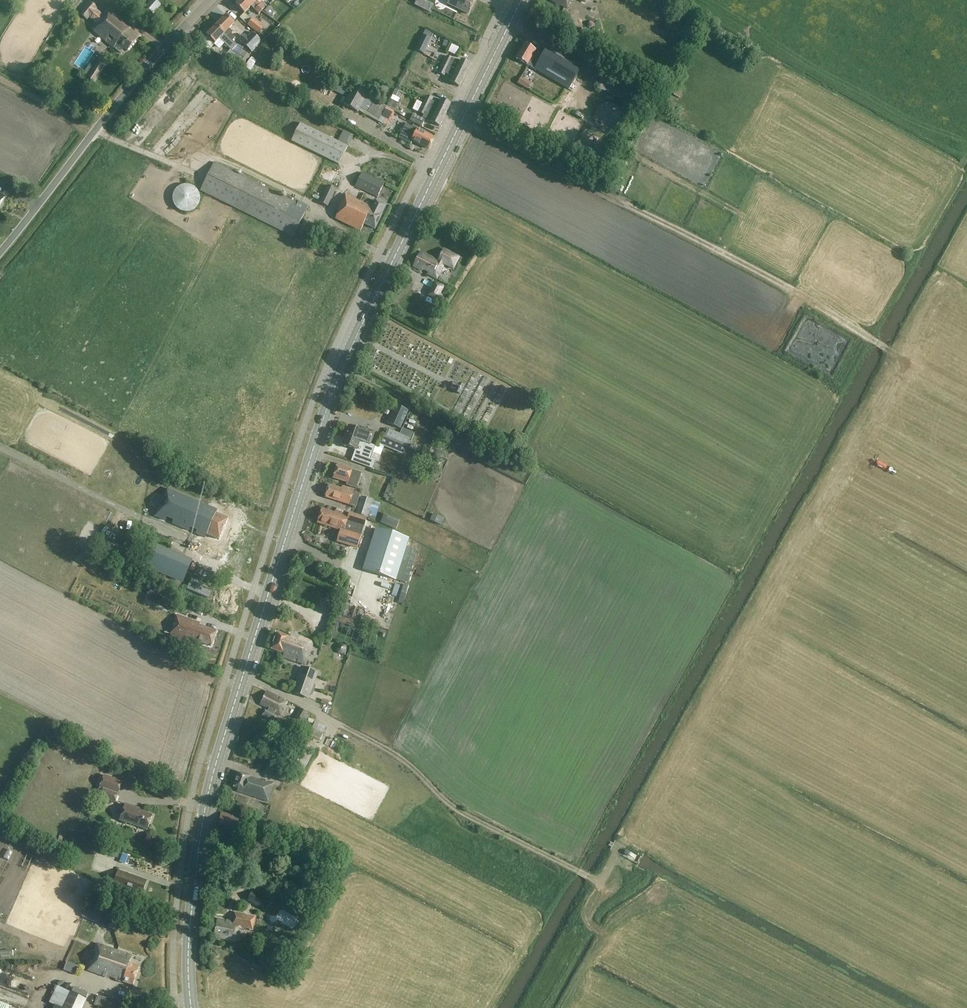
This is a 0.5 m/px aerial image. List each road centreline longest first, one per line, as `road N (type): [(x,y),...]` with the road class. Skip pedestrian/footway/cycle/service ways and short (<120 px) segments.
road 1 (primary): [(191,1007),(189,928),(210,784),(322,421),(521,0)]
road 2 (track): [(590,878),(602,876),(894,352)]
road 3 (track): [(452,114),(894,352)]
road 4 (unclassified): [(0,251),(211,0)]
road 5 (track): [(344,726),(403,758),(470,818),(576,870)]
road 6 (track): [(0,443),(153,521)]
road 7 (track): [(894,352),(966,226)]

